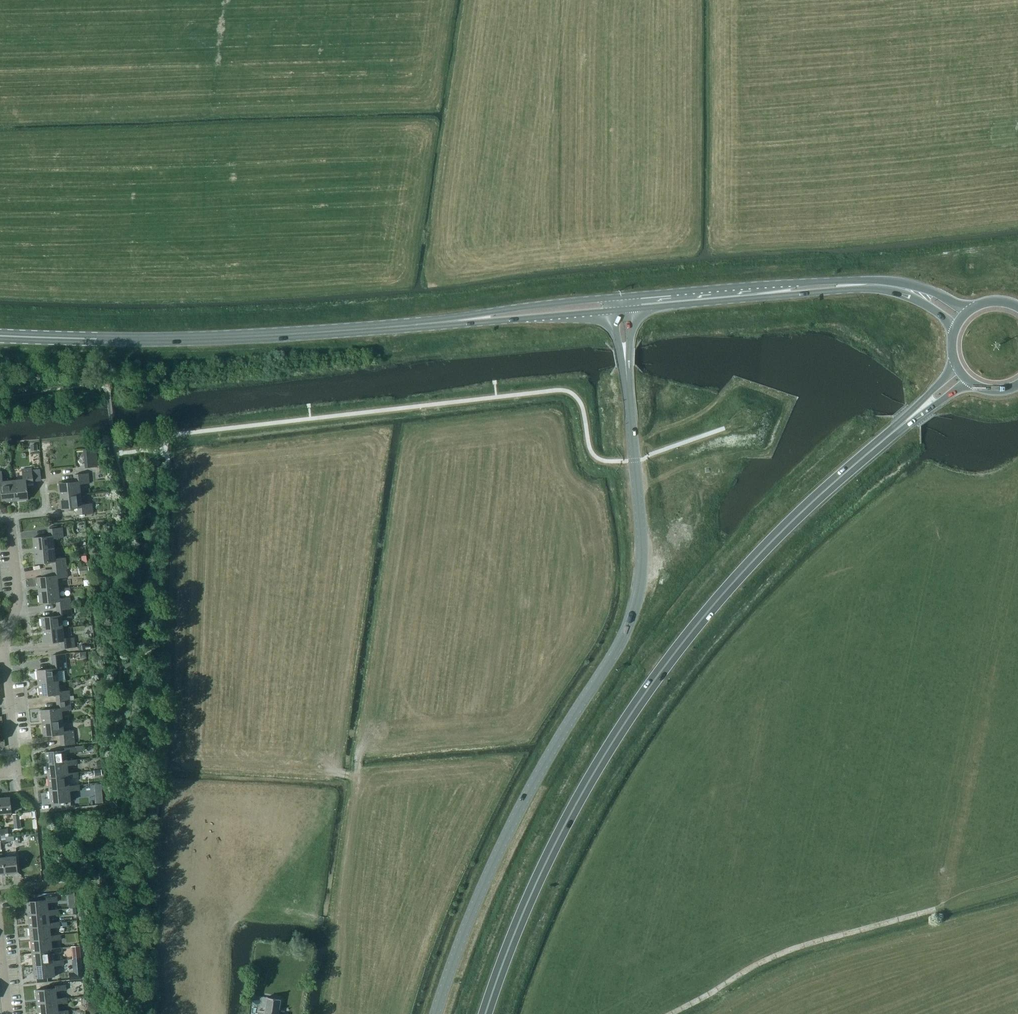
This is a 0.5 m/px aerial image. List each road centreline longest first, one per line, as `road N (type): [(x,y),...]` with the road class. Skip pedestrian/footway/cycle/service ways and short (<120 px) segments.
road 1 (trunk): [(485,1013),(546,862),(640,699),(736,578),(905,421)]
road 2 (tertiary): [(436,1013),(509,831),(633,611),(642,538),(626,367)]
road 3 (primary): [(0,335),(156,339),(422,324)]
road 4 (primary): [(970,309),(880,279),(633,294)]
road 5 (primary): [(633,307),(877,287),(922,301),(955,330)]
road 6 (primary): [(609,296),(422,324)]
road 7 (primary): [(422,324),(610,309)]
road 8 (residential): [(0,775),(14,774),(3,647)]
road 9 (residential): [(3,647),(19,598),(9,516)]

